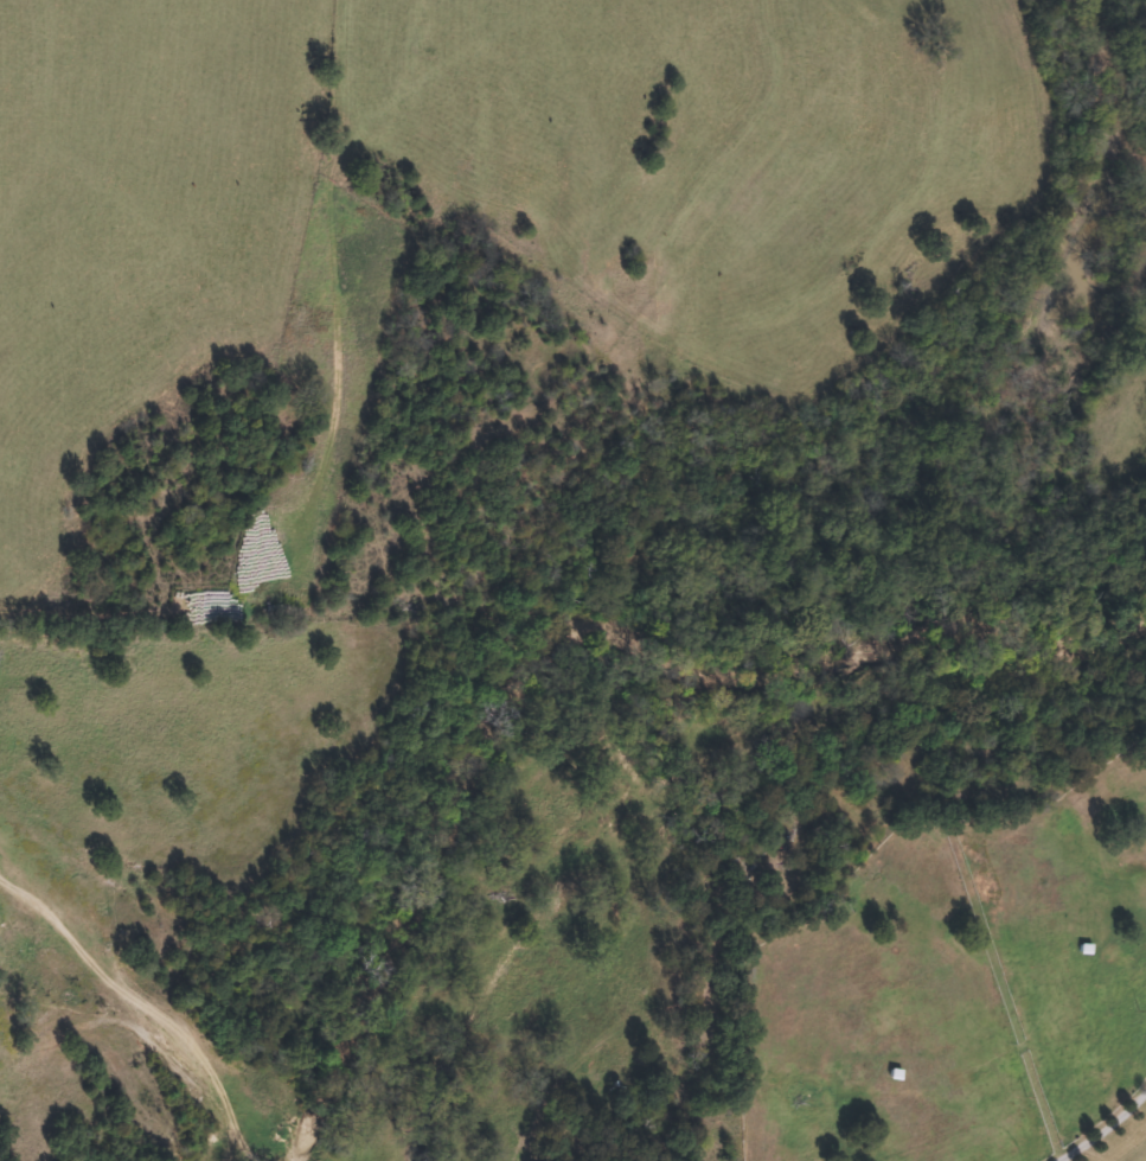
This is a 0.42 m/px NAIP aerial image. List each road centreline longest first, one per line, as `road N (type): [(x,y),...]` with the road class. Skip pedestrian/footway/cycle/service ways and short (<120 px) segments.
road 1 (residential): [(1145,1053),(1041,1160)]

